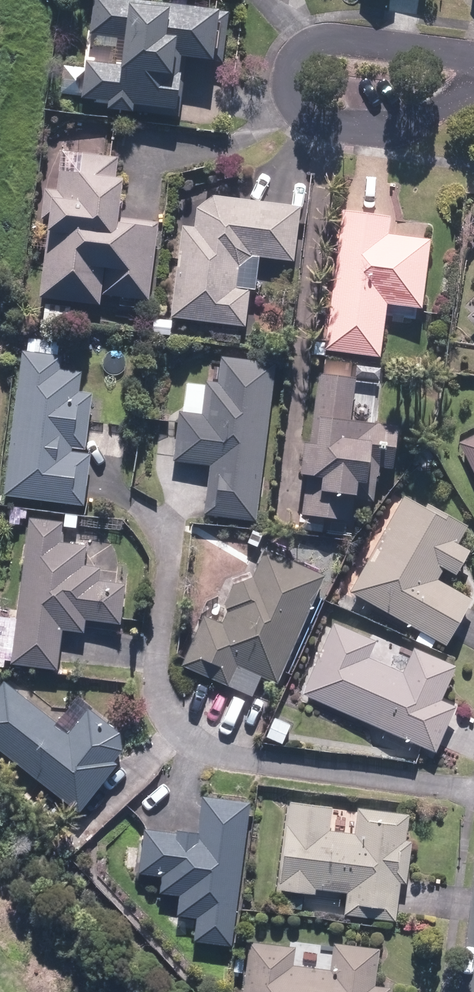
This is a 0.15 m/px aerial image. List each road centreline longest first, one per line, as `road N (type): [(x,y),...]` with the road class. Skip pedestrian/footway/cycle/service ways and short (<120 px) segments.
road 1 (residential): [(473,89),(408,122),(384,125),(306,115),(287,83),(289,65),(319,43),(473,65)]

